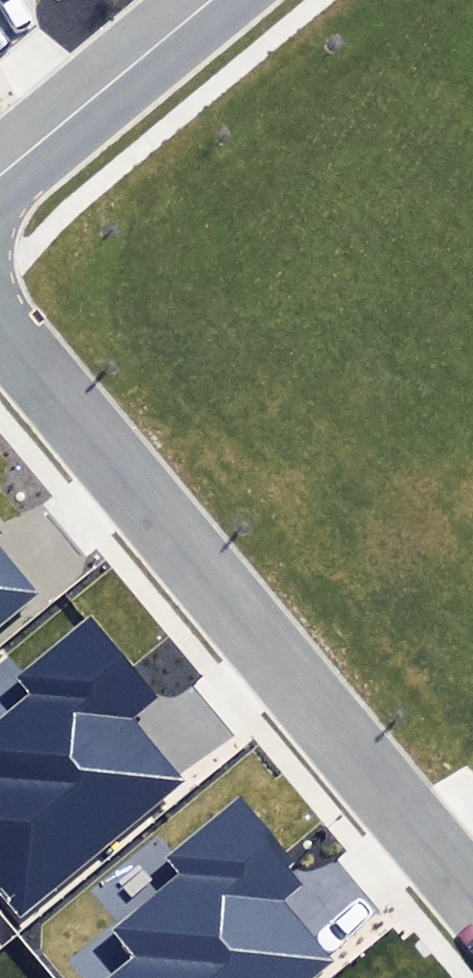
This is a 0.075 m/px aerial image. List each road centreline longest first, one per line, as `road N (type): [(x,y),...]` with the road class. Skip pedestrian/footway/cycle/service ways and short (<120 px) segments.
road 1 (residential): [(0,329),(472,899)]
road 2 (residential): [(213,0),(0,178)]

